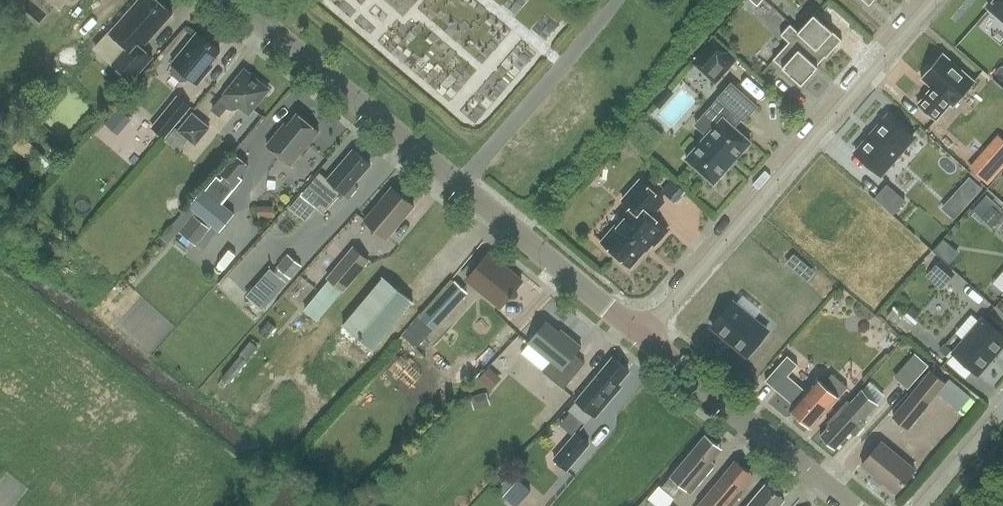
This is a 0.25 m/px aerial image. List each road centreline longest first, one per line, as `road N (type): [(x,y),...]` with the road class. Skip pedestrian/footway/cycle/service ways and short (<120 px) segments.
road 1 (tertiary): [(644,337),(237,0)]
road 2 (residential): [(936,0),(644,337)]
road 3 (tertiary): [(854,505),(644,337)]
road 4 (residential): [(921,505),(1002,412)]

